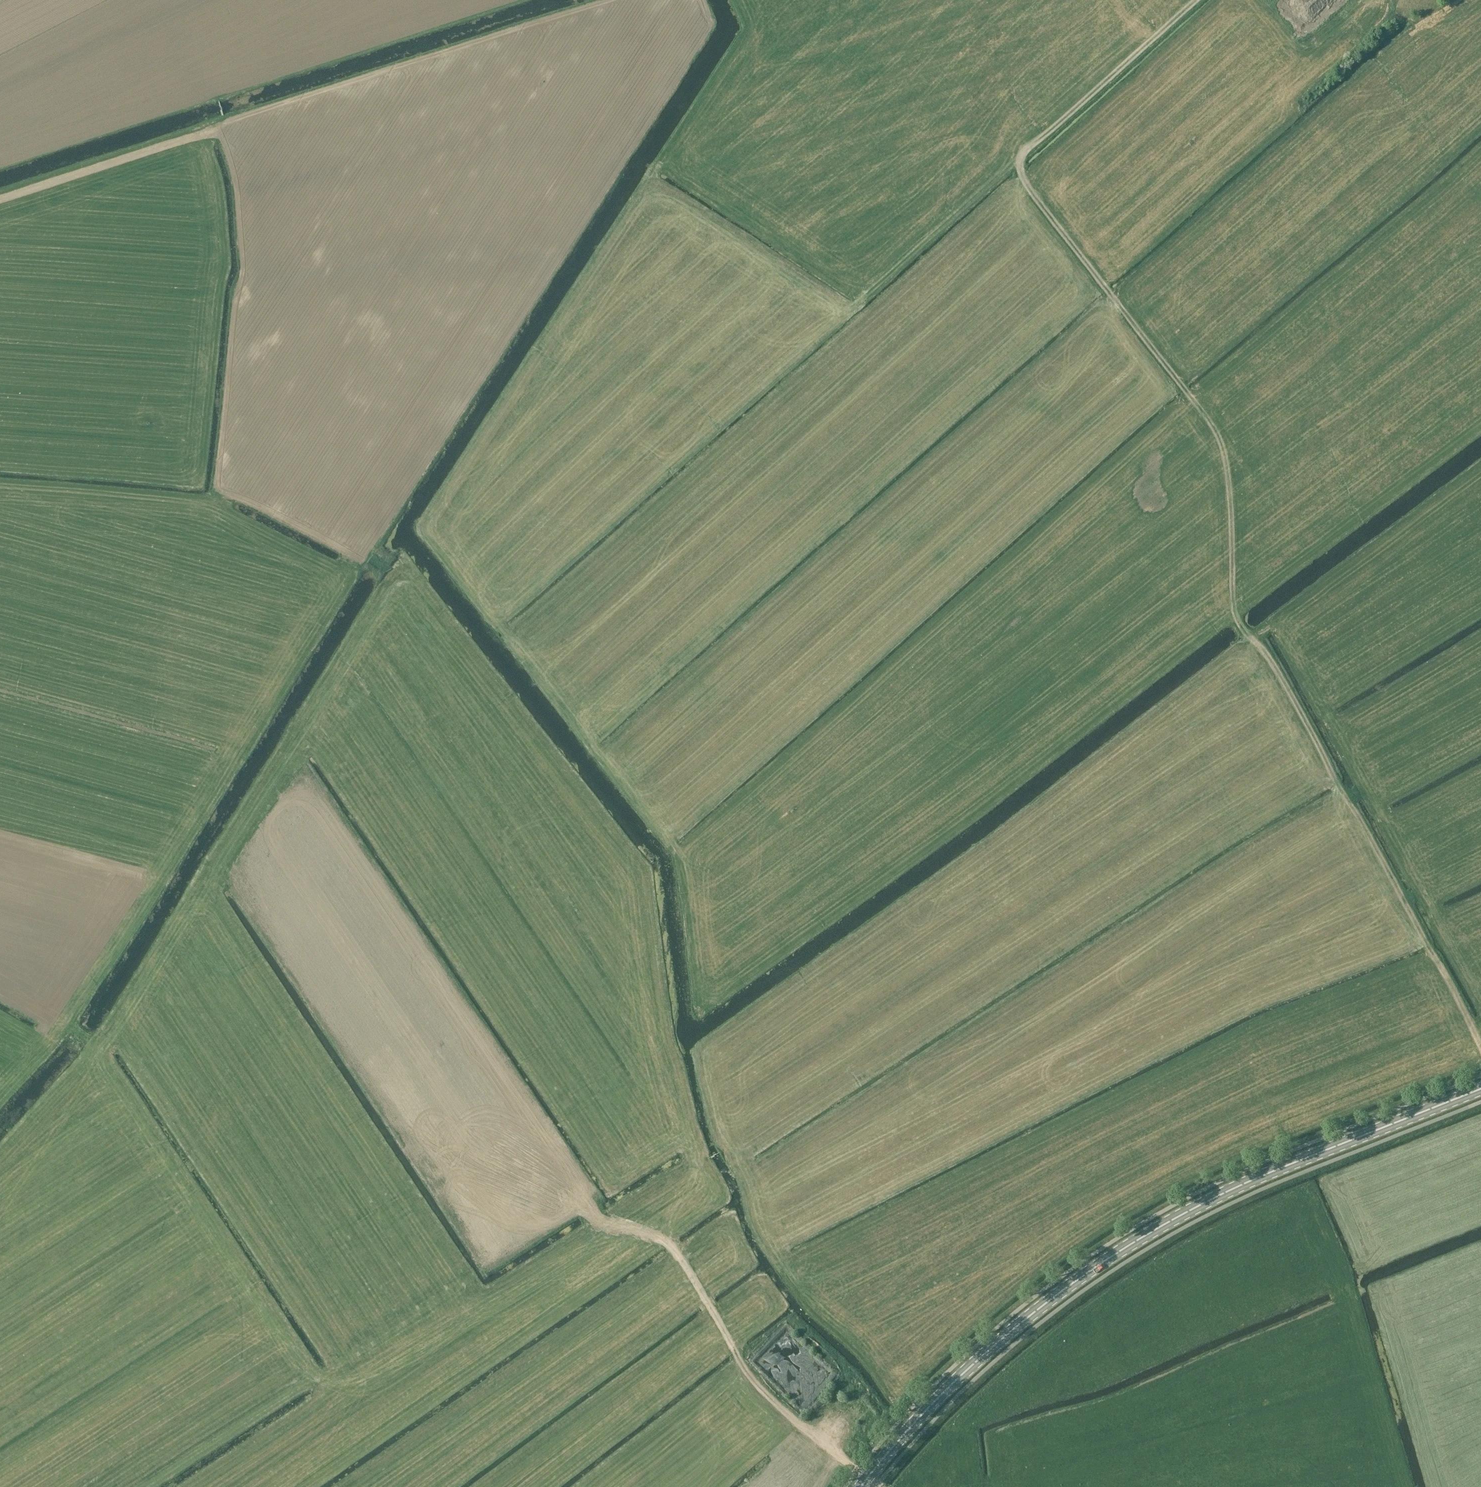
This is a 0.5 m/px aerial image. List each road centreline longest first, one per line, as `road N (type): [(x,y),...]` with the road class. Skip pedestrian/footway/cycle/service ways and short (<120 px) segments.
road 1 (primary): [(861,1486),(996,1345),(1139,1240),(1254,1180),(1480,1089)]

